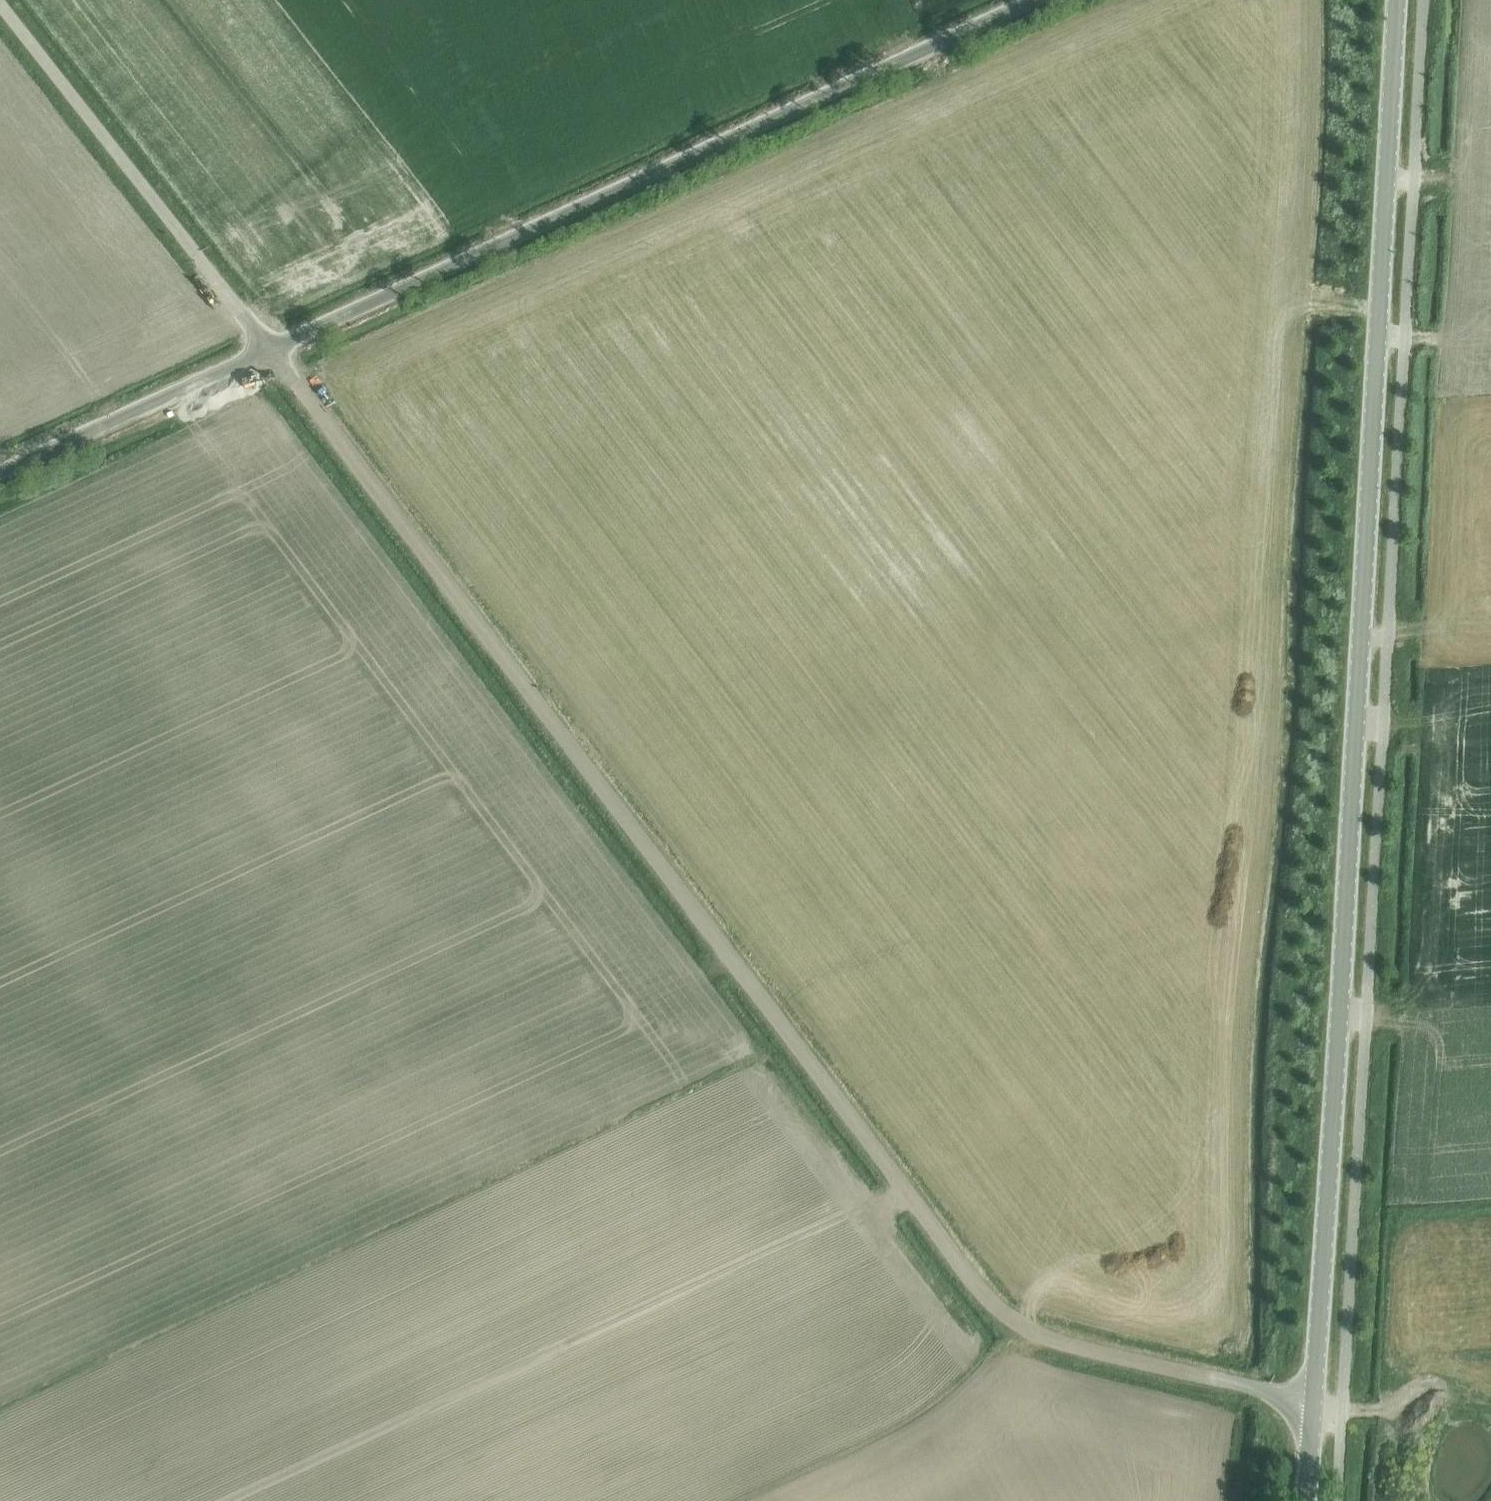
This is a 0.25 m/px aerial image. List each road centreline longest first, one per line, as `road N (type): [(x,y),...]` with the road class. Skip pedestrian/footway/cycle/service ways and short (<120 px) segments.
road 1 (track): [(1319,1400),(1135,1363),(1011,1322),(268,350)]
road 2 (unclassified): [(1311,1500),(1394,0)]
road 3 (unclassified): [(268,350),(1035,0)]
road 4 (unclassified): [(268,350),(0,5)]
road 5 (unclassified): [(0,472),(268,350)]

